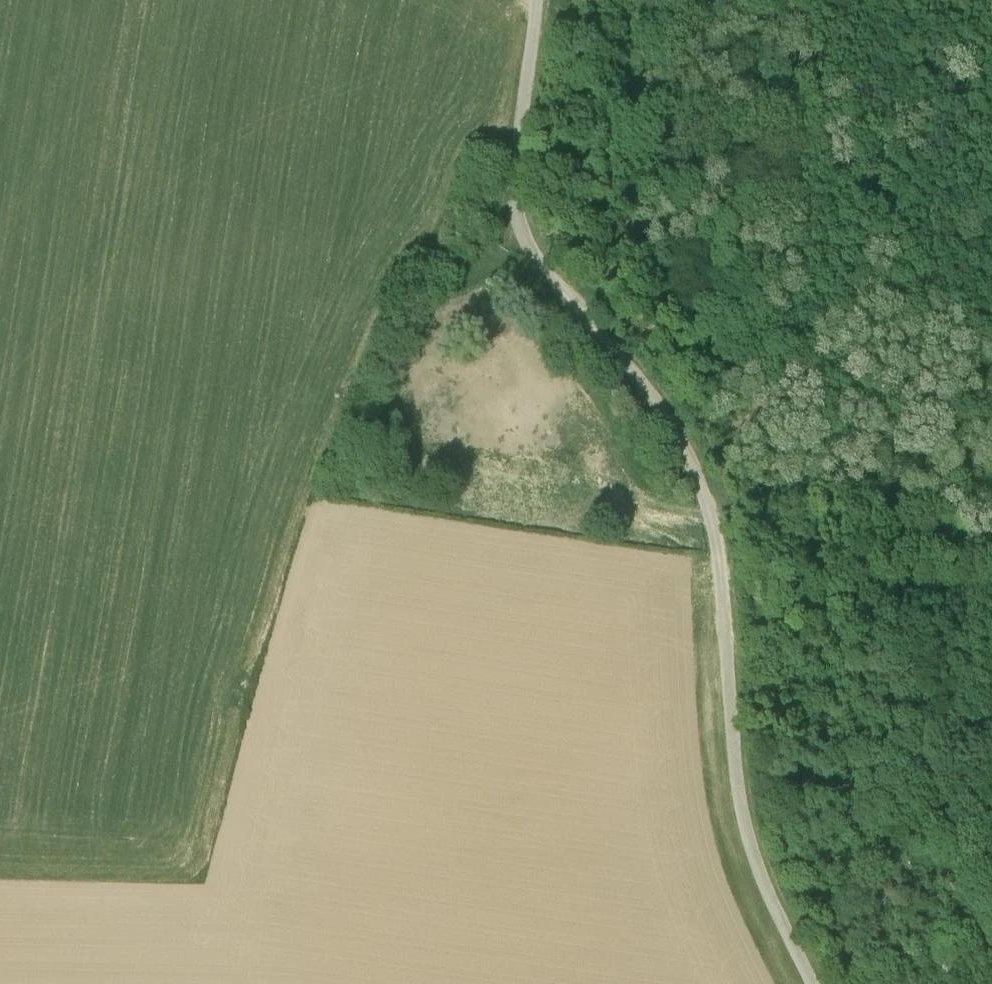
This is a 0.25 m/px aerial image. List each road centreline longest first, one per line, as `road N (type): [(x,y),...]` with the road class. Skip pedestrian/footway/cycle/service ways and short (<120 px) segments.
road 1 (unclassified): [(812,983),(745,823),(719,561),(700,490),(659,409),(544,272),(517,219),(513,176),(536,0)]

